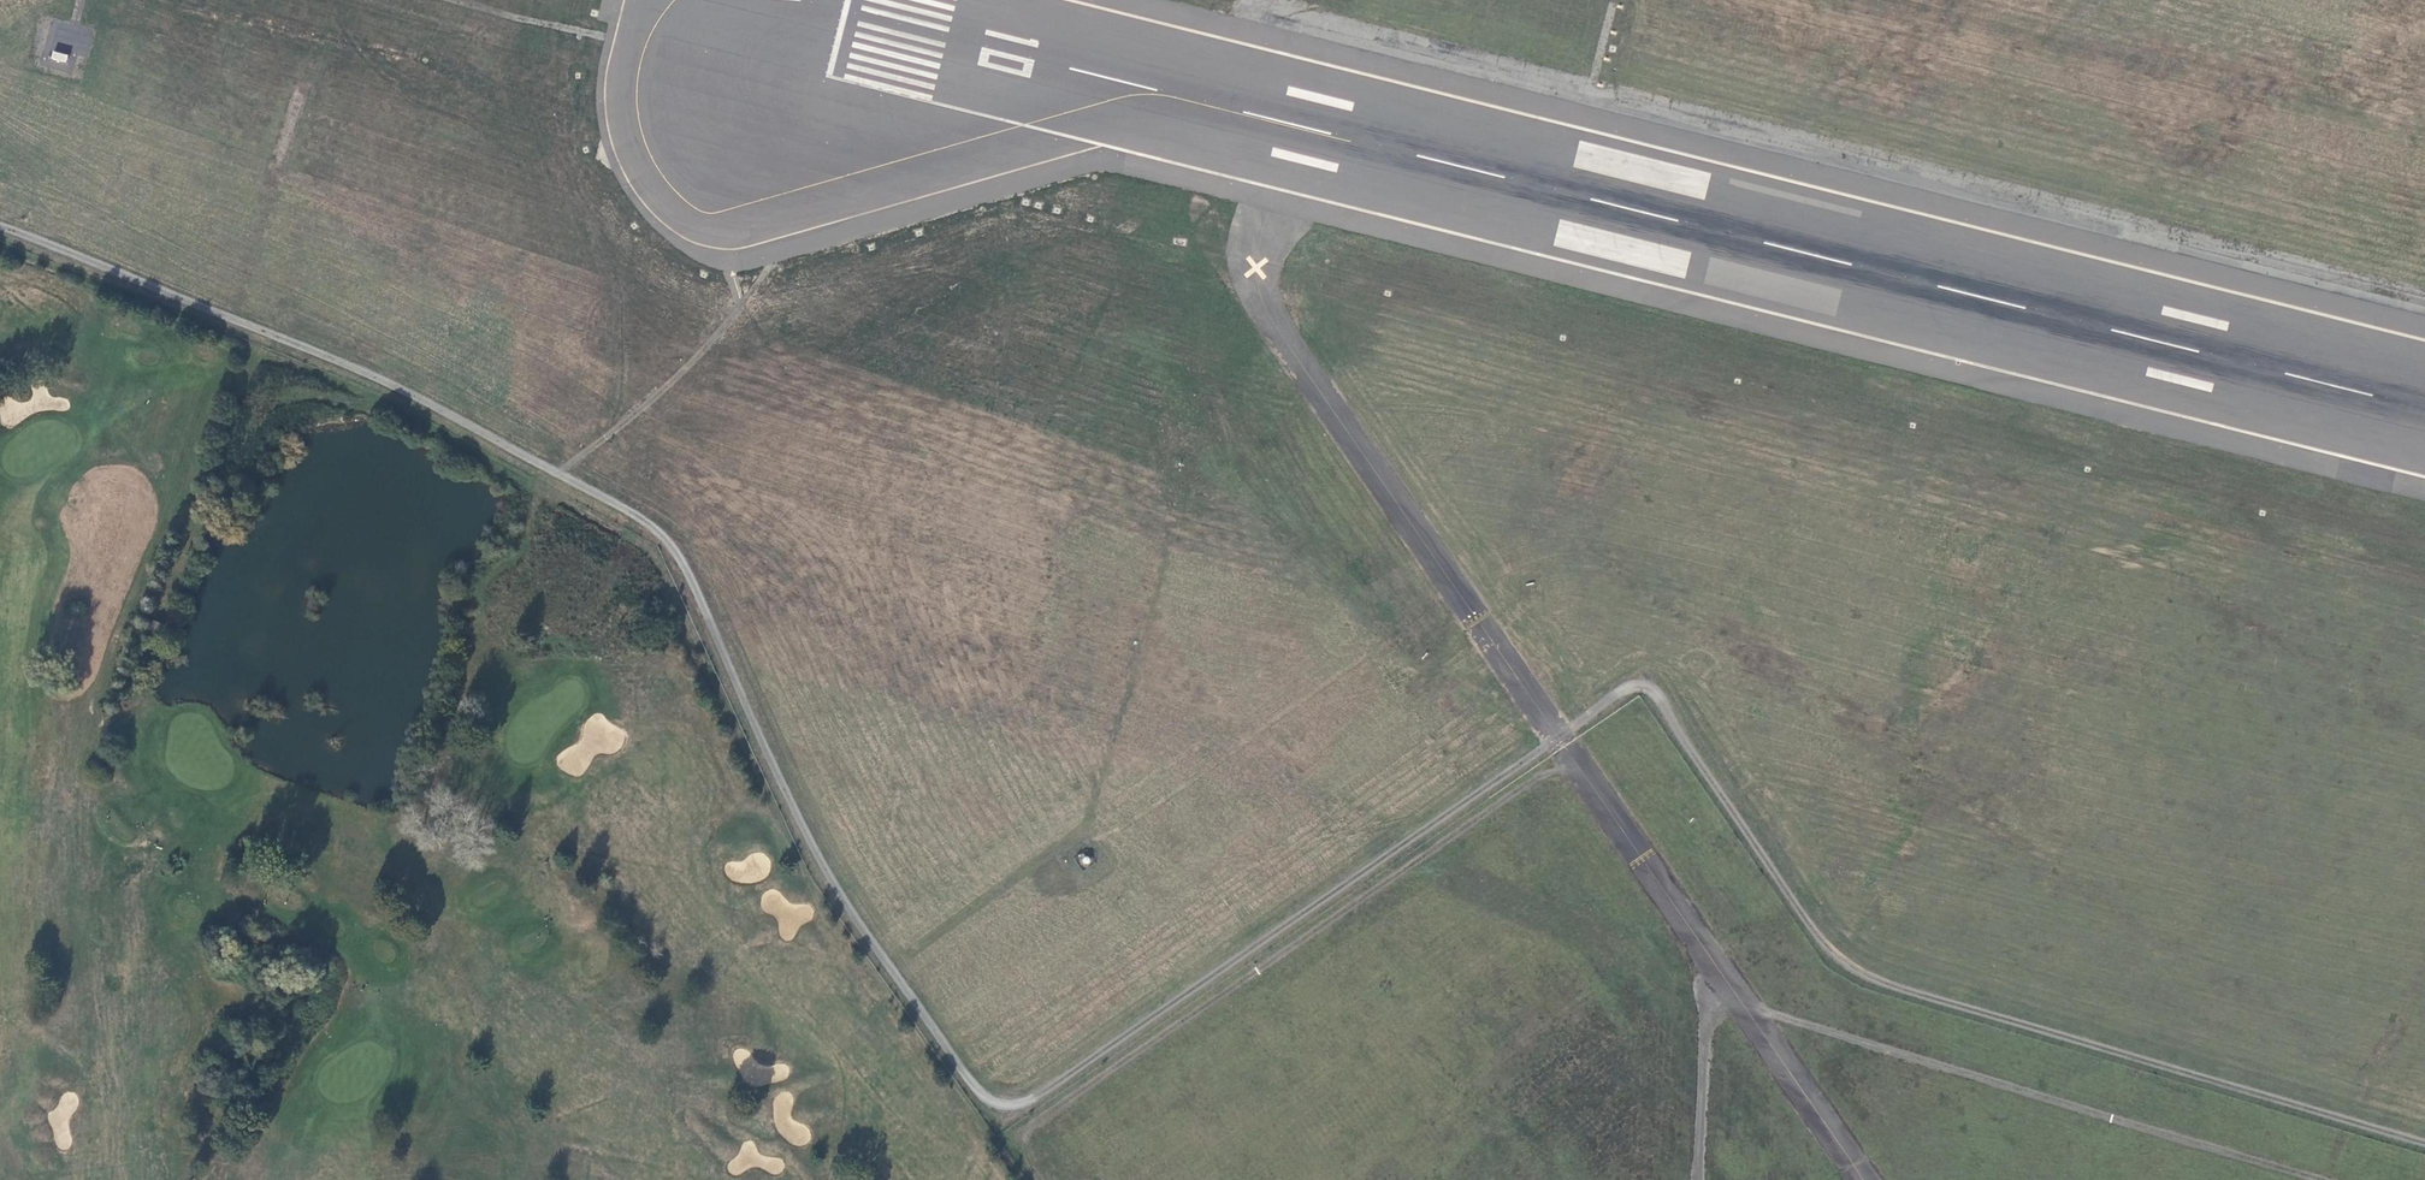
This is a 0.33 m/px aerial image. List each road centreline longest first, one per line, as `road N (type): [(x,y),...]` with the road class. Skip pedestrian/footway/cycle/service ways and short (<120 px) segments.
road 1 (track): [(1071,844),(1089,830),(1139,661),(1180,474)]
road 2 (track): [(300,94),(231,317)]
road 3 (track): [(1081,856),(1063,846),(891,969)]

